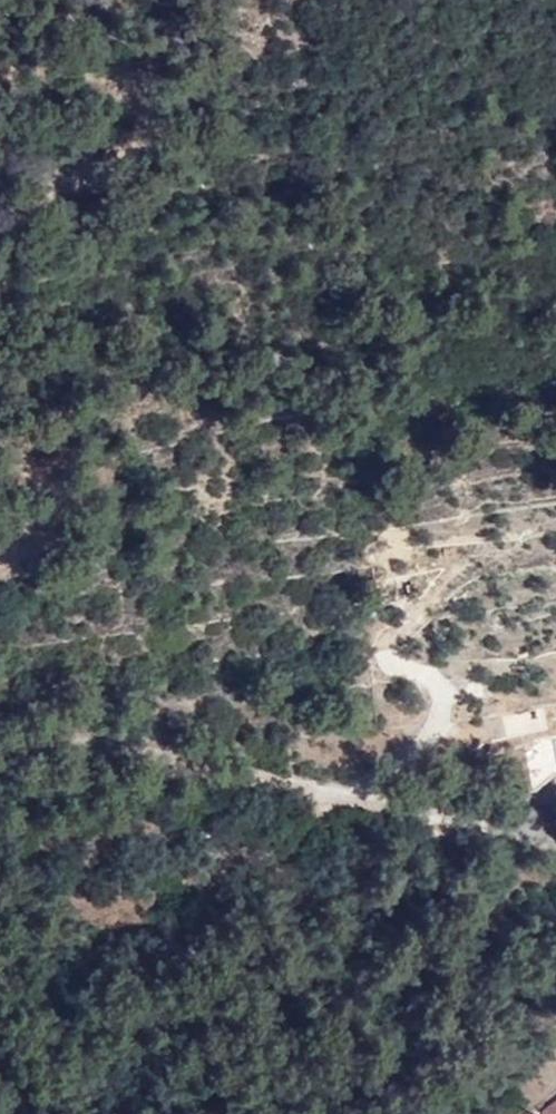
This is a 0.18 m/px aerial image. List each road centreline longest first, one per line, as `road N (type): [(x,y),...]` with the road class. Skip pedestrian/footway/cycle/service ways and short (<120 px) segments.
road 1 (residential): [(555,849),(134,755),(0,743)]
road 2 (track): [(0,213),(143,149),(148,100),(91,73),(0,63)]
road 3 (track): [(0,553),(23,544),(52,488),(0,475)]

